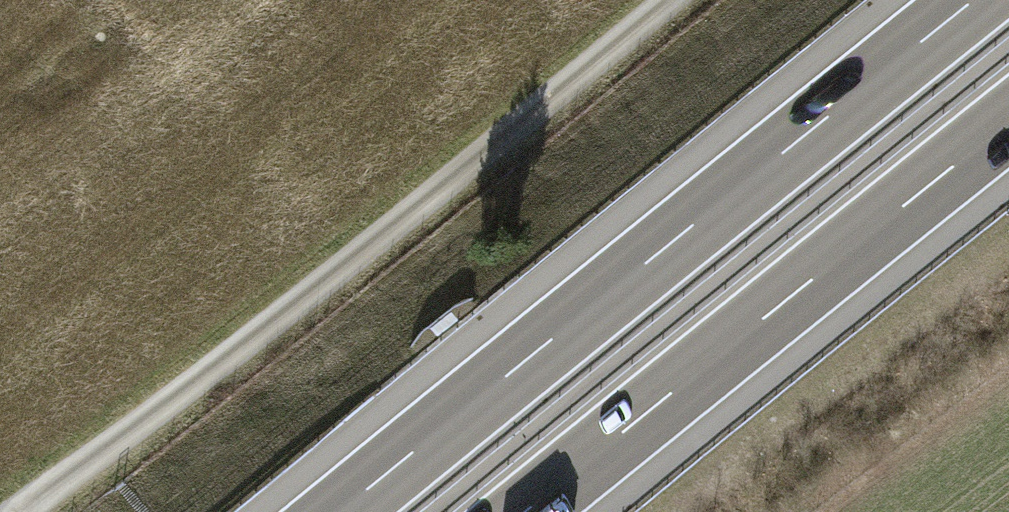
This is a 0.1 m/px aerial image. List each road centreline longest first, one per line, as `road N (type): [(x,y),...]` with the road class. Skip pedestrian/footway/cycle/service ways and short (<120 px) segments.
road 1 (track): [(24,511),(676,0)]
road 2 (motorway): [(977,0),(342,511)]
road 3 (motorway): [(527,511),(1008,123)]

